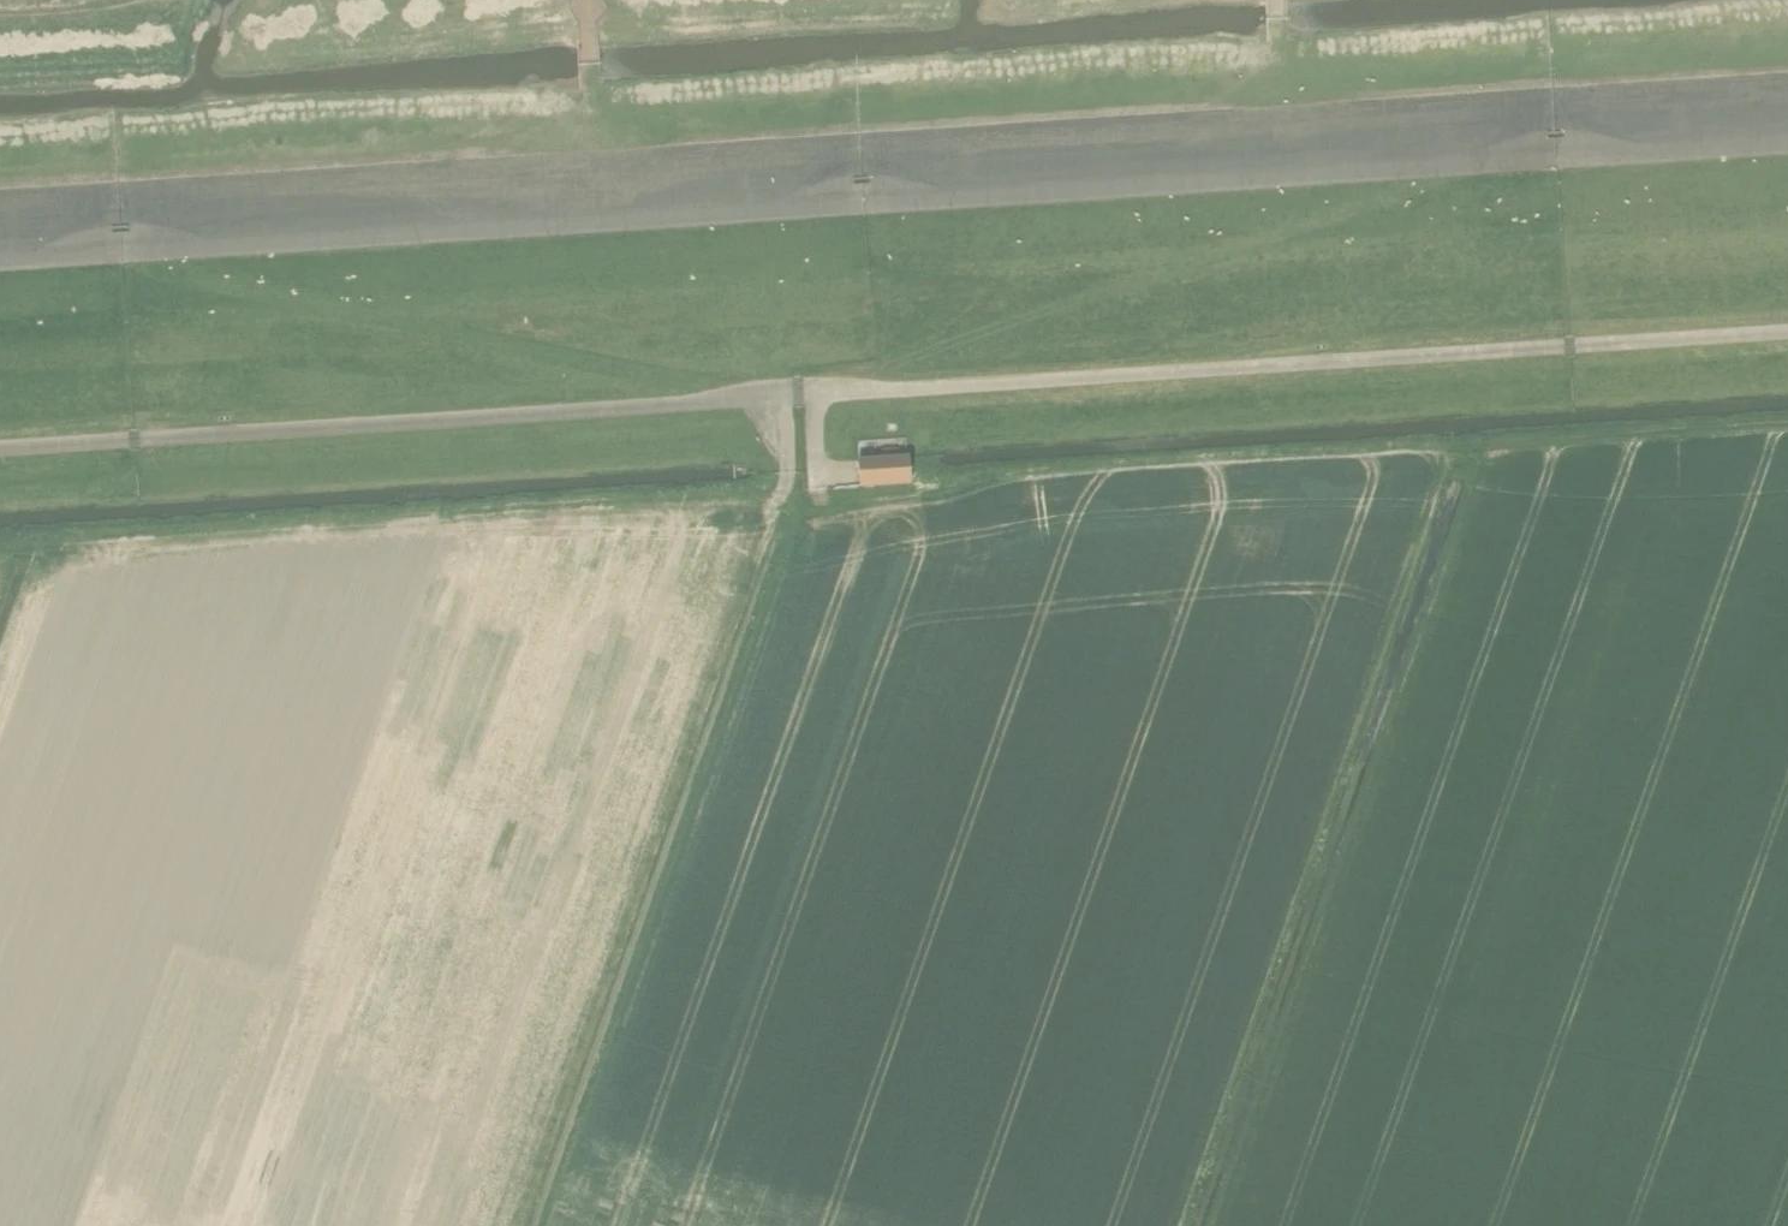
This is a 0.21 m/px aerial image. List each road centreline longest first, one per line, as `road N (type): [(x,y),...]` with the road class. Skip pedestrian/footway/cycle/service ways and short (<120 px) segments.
road 1 (track): [(0,258),(1787,144)]
road 2 (track): [(1452,167),(835,393)]
road 3 (track): [(146,248),(335,305),(736,400)]

